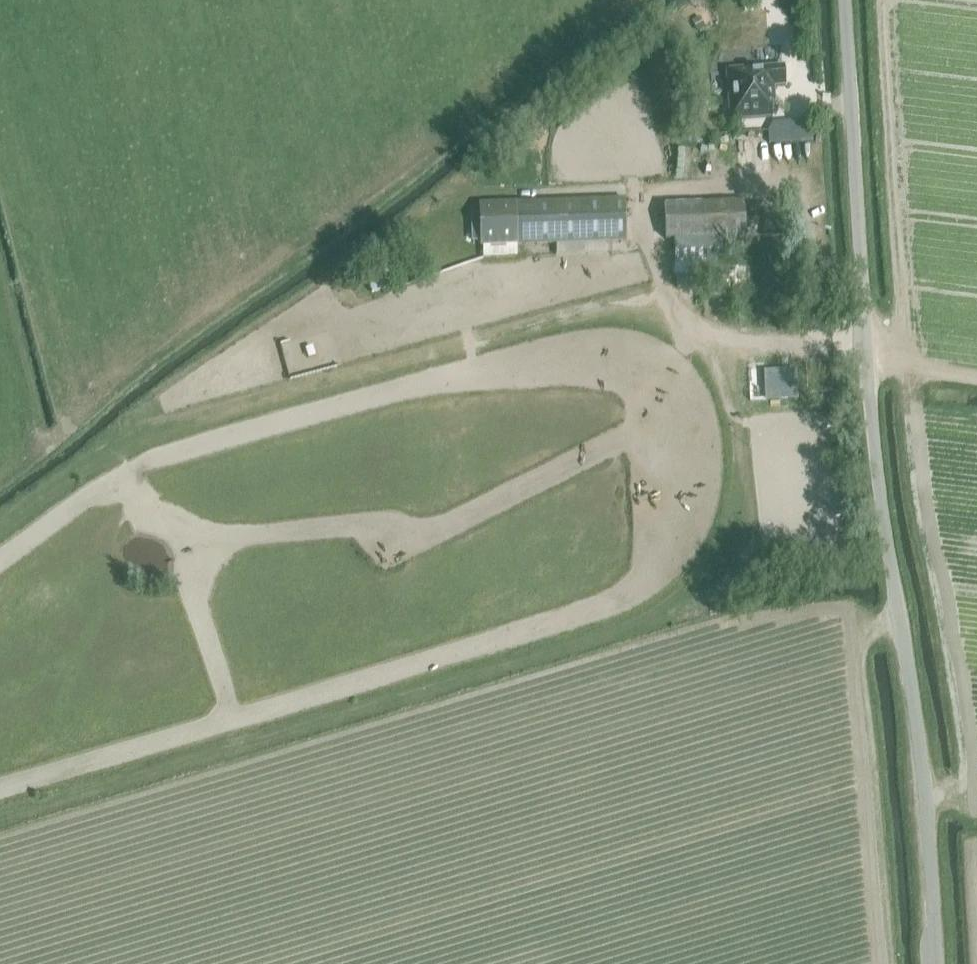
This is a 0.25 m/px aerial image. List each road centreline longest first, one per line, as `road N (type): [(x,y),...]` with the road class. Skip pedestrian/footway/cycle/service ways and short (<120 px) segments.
road 1 (track): [(0,819),(619,631),(677,598),(715,549),(739,500),(740,434),(725,379),(662,311),(628,307),(151,432),(0,533)]
road 2 (unclassified): [(937,963),(924,778),(877,471),(845,0)]
road 3 (track): [(899,620),(860,631),(840,611),(705,628),(0,838)]
road 4 (track): [(0,476),(618,0)]

